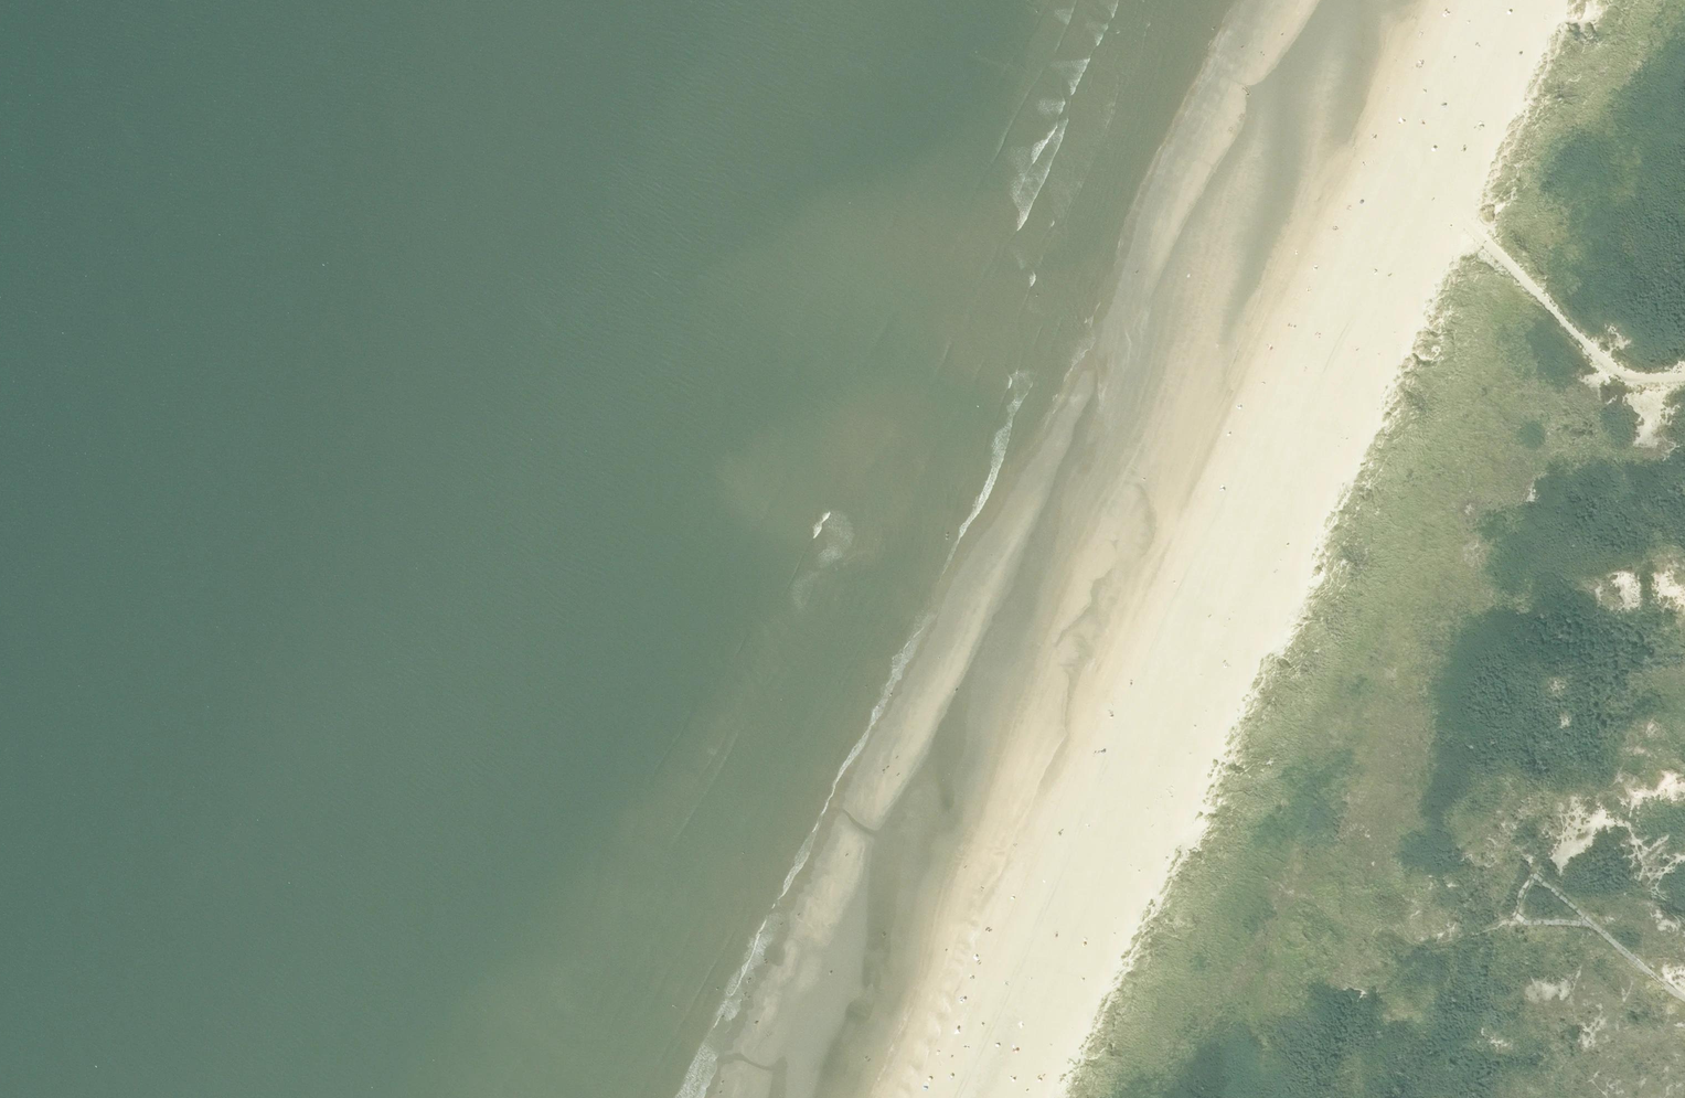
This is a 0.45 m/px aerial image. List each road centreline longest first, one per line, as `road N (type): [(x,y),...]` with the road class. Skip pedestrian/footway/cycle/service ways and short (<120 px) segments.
road 1 (track): [(1684,998),(1536,877)]
road 2 (track): [(1593,925),(1526,922),(1517,905),(1536,877)]

